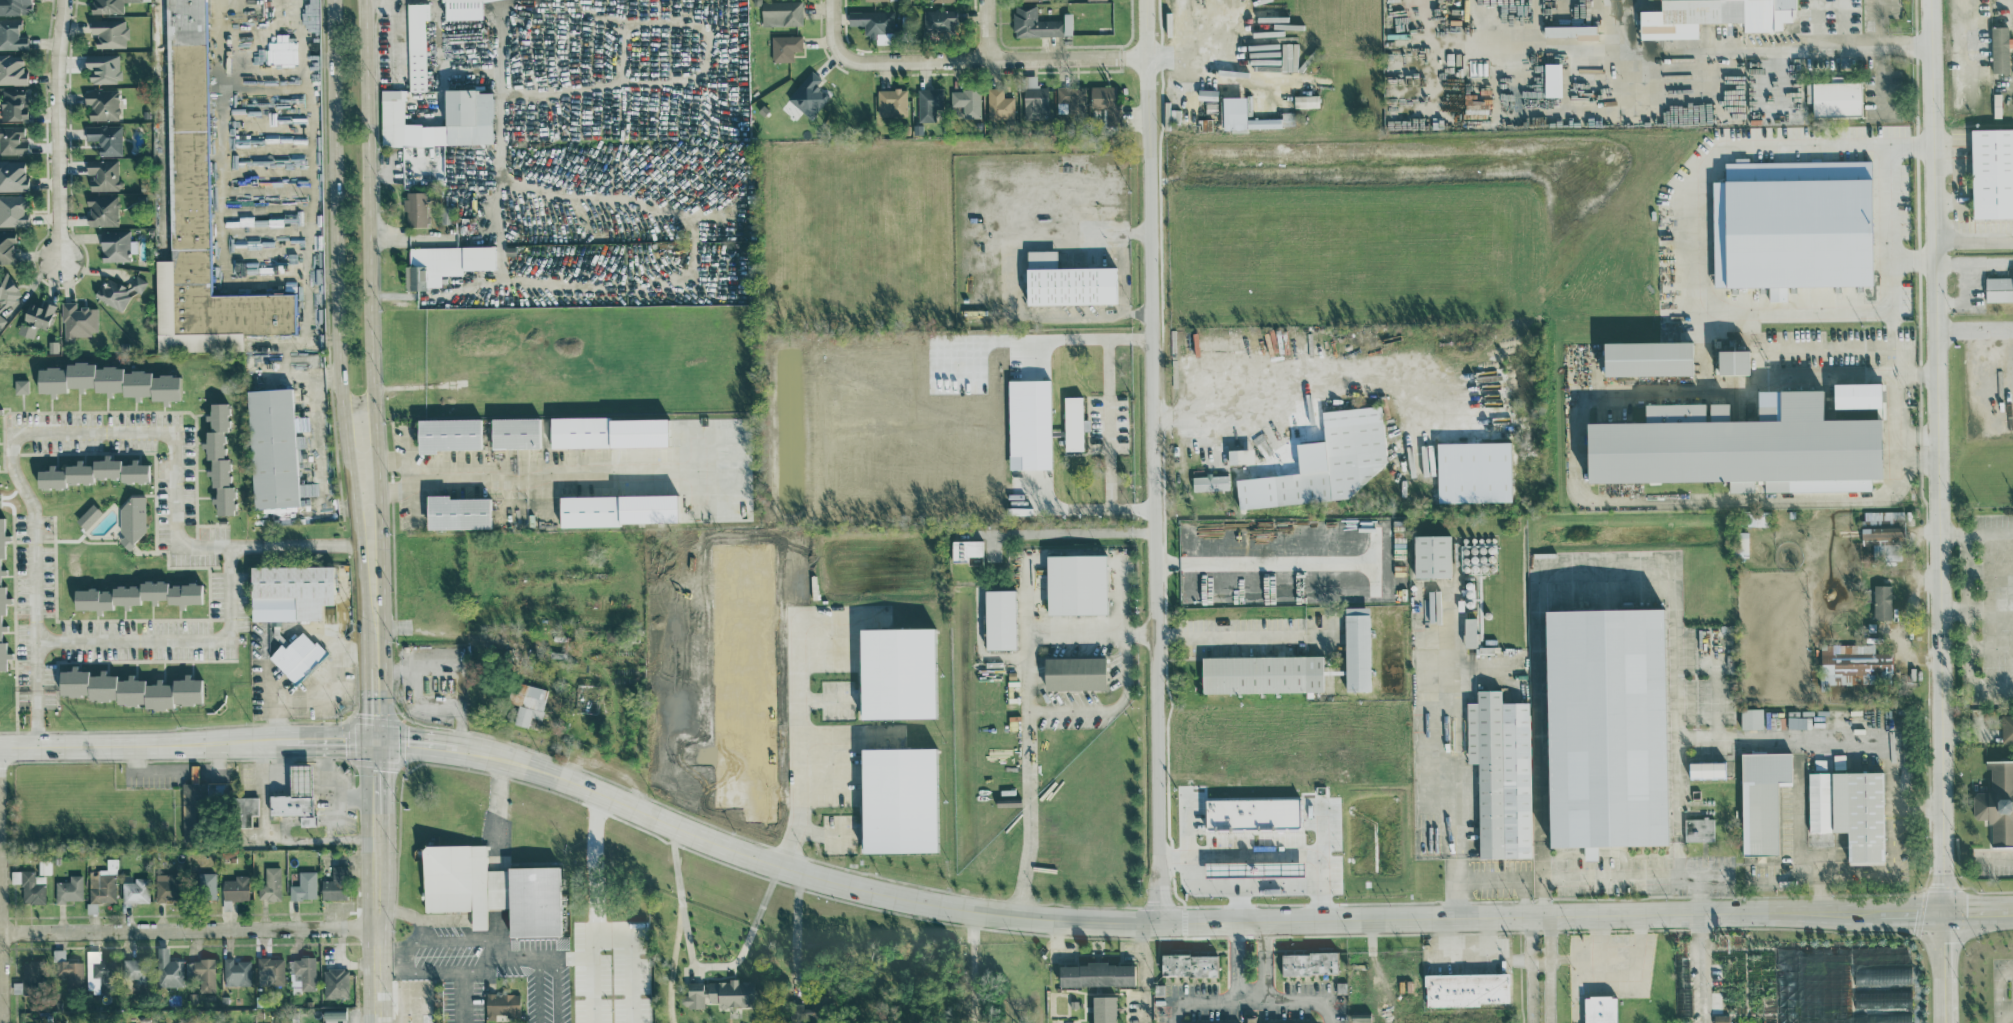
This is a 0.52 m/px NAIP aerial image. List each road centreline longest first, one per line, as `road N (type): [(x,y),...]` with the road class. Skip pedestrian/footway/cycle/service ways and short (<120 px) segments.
road 1 (secondary): [(456,746),(569,781),(800,873),(916,902),(1056,922),(2012,908)]
road 2 (residential): [(1146,0),(1160,923)]
road 3 (residential): [(1932,0),(1947,909)]
road 4 (secondary): [(330,0),(337,378),(373,646)]
road 5 (secondary): [(373,646),(383,609),(383,544),(366,0)]
road 6 (residential): [(0,931),(376,925)]
road 7 (residential): [(844,52),(859,63),(1147,57)]
road 8 (secondary): [(0,745),(286,741)]
road 9 (residential): [(64,0),(55,53),(57,264)]
road 10 (secondary): [(375,813),(377,1022)]

